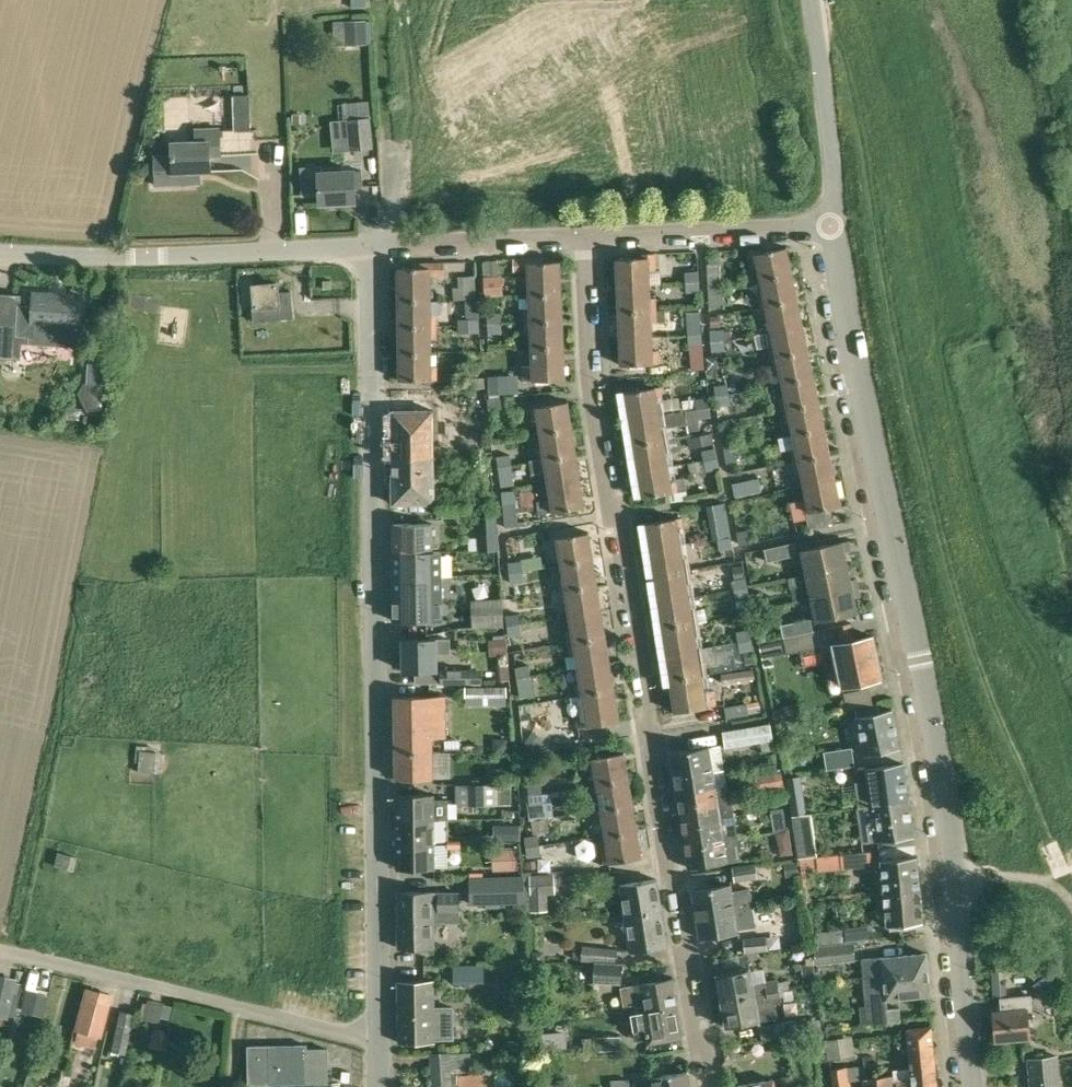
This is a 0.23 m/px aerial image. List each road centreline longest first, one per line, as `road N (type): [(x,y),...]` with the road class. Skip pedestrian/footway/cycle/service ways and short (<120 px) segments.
road 1 (residential): [(974,1086),(950,822),(836,226)]
road 2 (residential): [(585,238),(596,401),(710,1086)]
road 3 (residential): [(380,1044),(370,248)]
road 4 (residential): [(380,1044),(0,950)]
road 5 (unclassified): [(0,253),(370,248)]
road 6 (unclassified): [(585,238),(836,226)]
road 7 (unclassified): [(812,0),(836,226)]
road 8 (unclassified): [(370,248),(585,238)]

